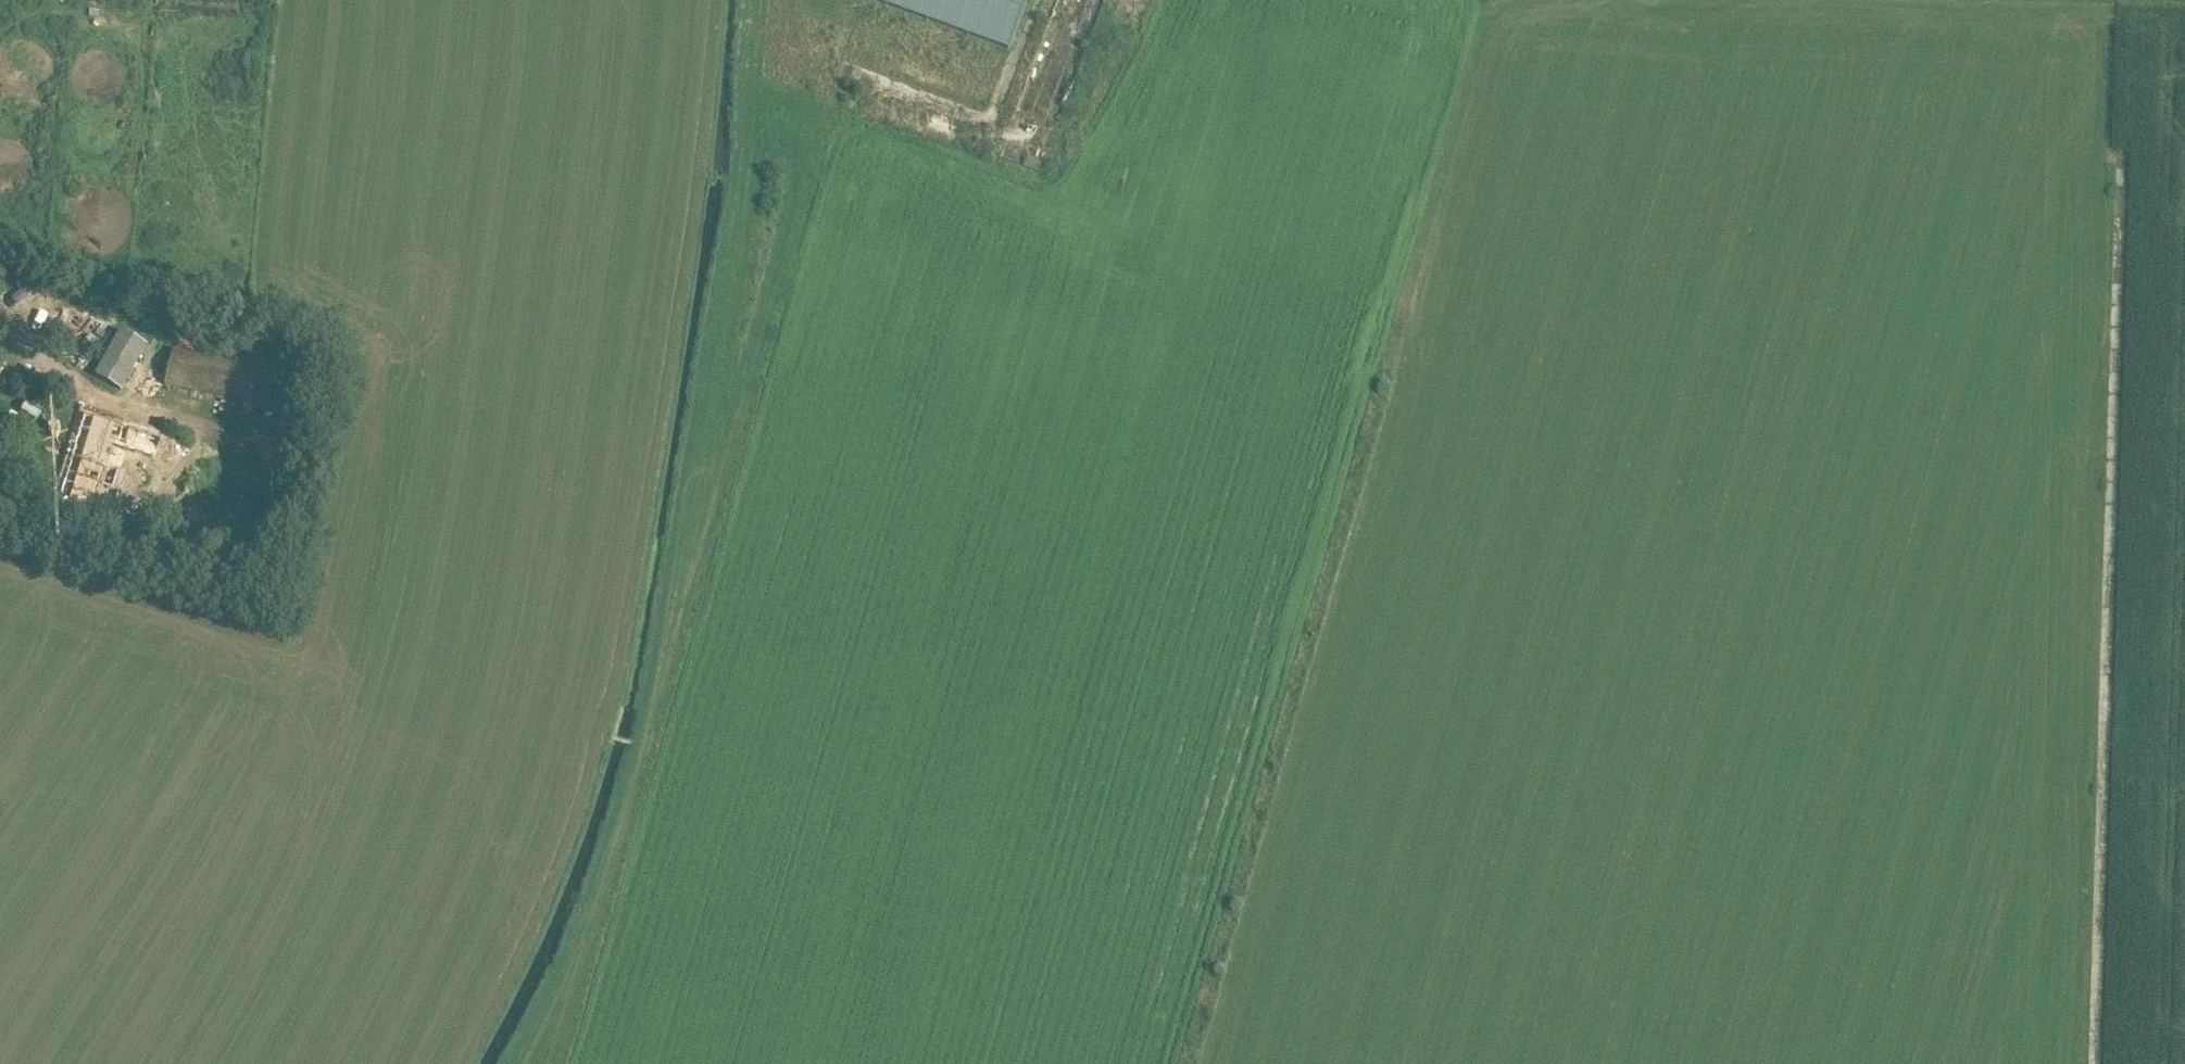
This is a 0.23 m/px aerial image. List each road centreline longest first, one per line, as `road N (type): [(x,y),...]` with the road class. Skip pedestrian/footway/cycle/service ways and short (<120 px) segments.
road 1 (track): [(2099,1063),(2122,206)]

